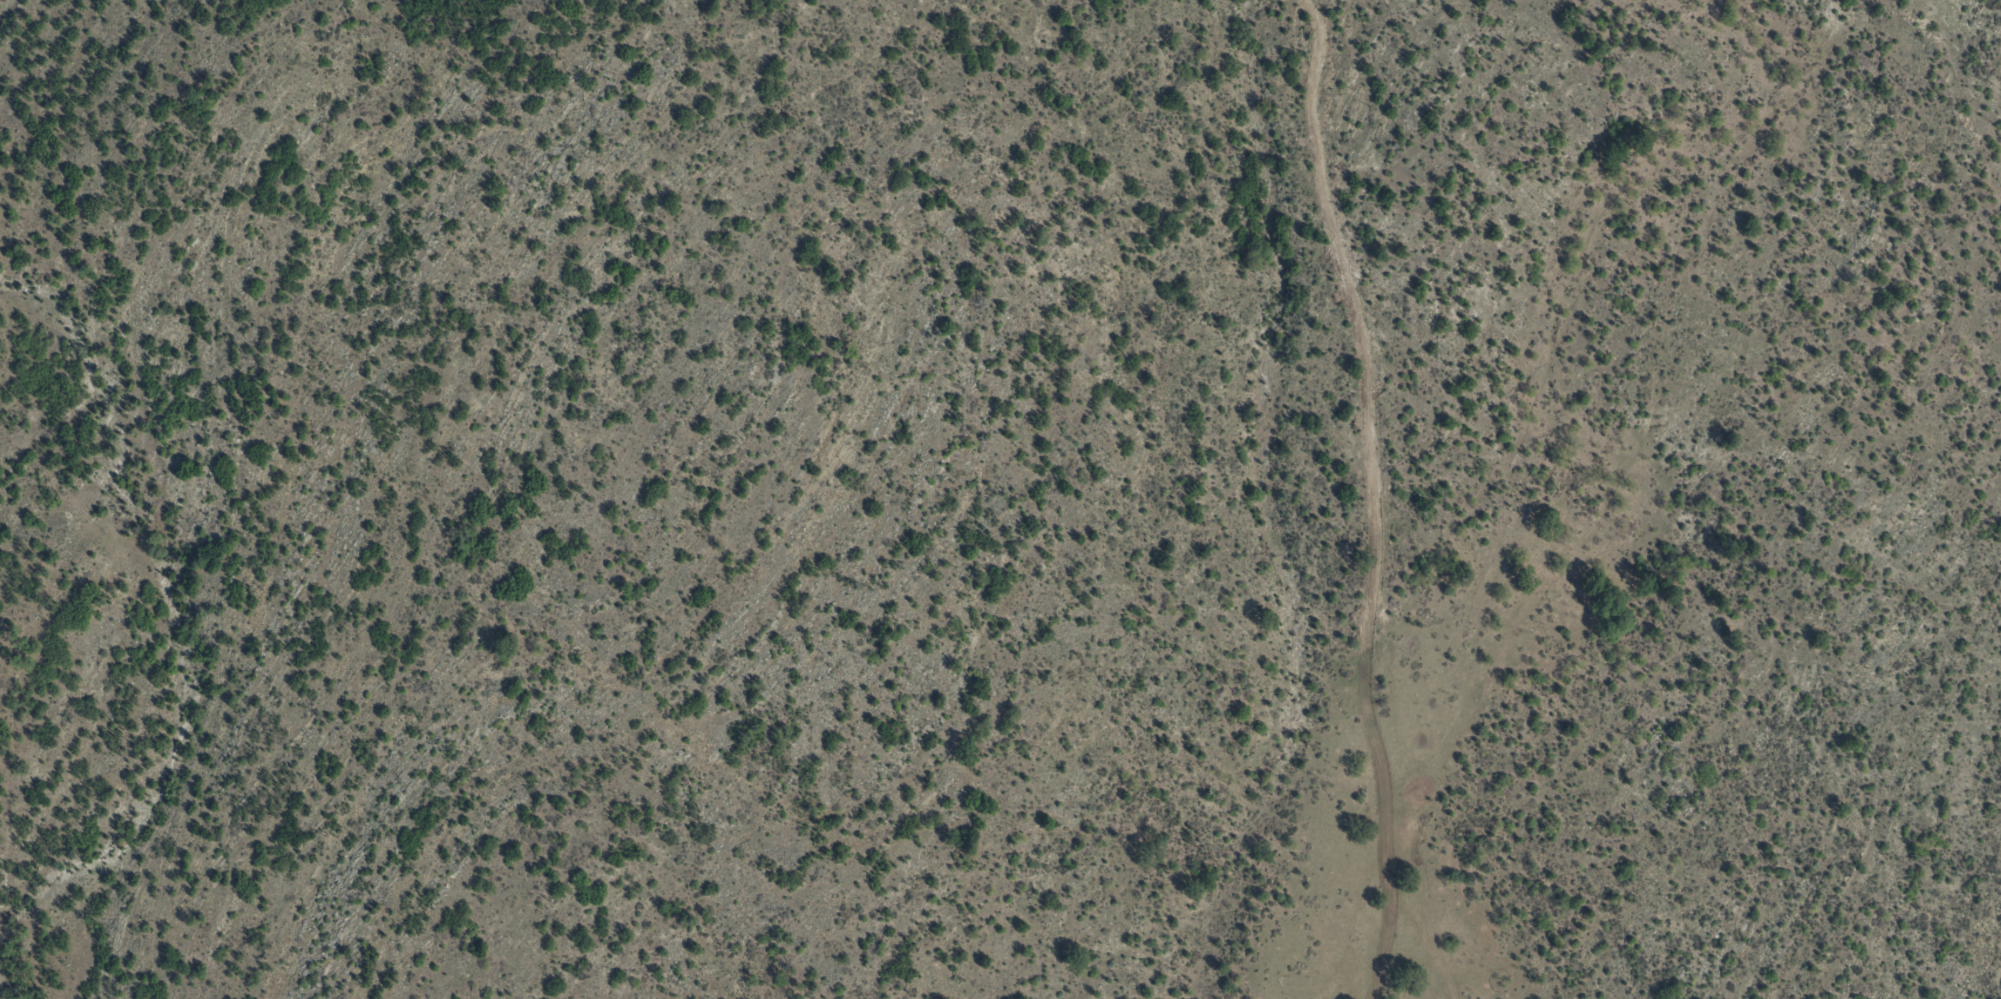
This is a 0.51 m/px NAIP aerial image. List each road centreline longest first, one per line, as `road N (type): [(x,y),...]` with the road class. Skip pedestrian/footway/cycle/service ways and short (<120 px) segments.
road 1 (residential): [(1387,998),(1388,973),(1443,803),(1567,574),(1577,389),(1616,254),(1656,204),(1740,169),(1800,75),(1780,25),(1738,0)]

